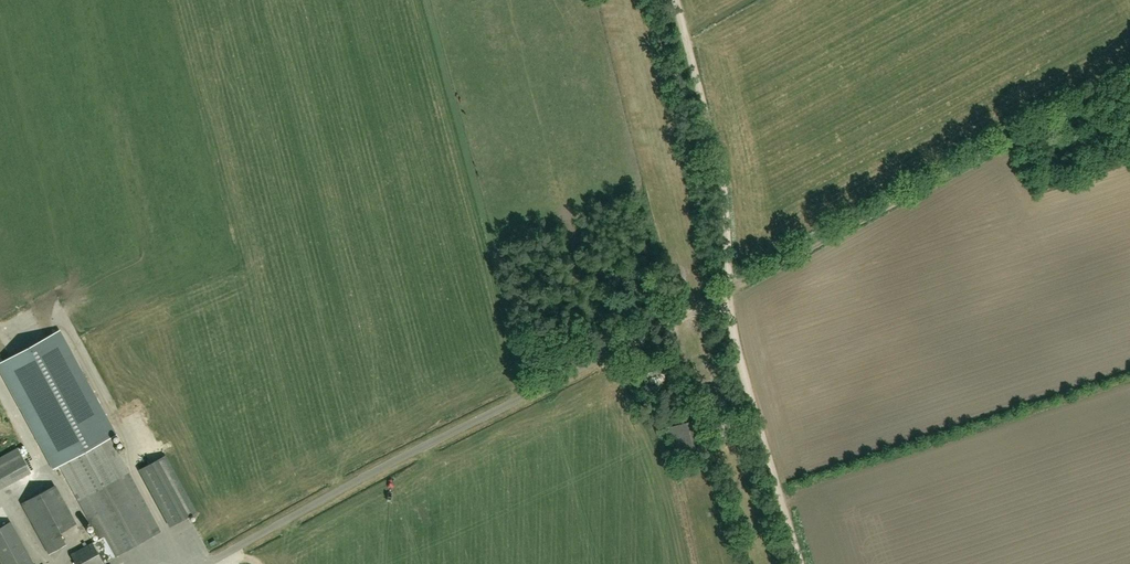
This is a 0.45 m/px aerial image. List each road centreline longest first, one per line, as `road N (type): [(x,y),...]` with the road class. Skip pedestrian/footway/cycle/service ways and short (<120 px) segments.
road 1 (unclassified): [(209,563),(486,415),(732,299)]
road 2 (track): [(732,286),(1129,75)]
road 3 (track): [(803,563),(737,339),(732,286)]
road 4 (track): [(730,252),(726,187),(679,0)]

